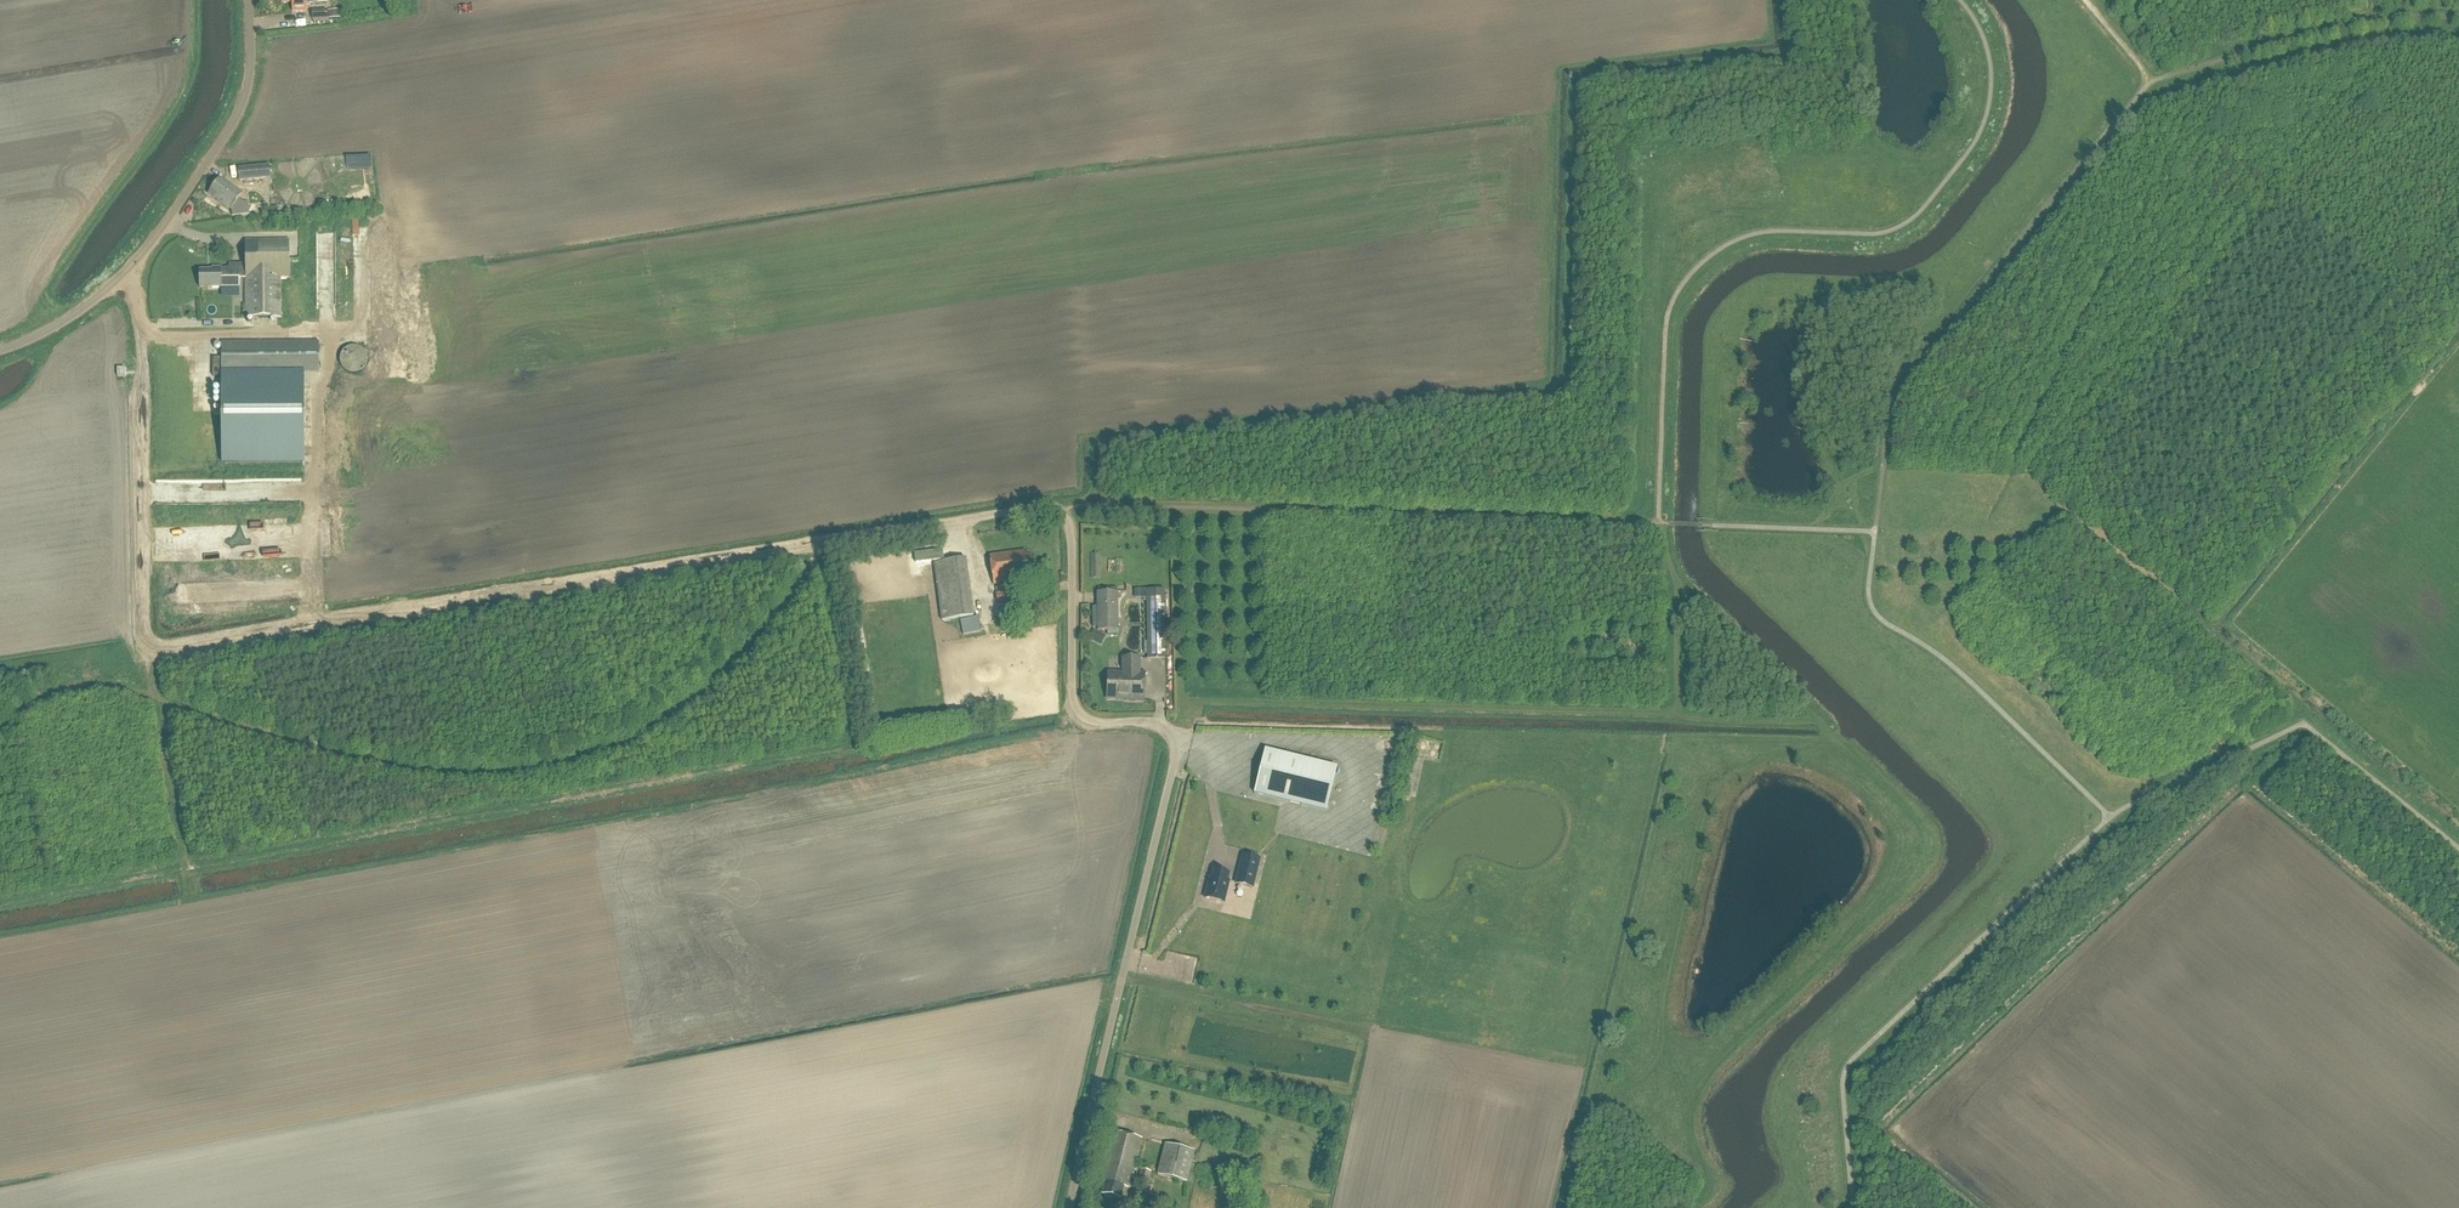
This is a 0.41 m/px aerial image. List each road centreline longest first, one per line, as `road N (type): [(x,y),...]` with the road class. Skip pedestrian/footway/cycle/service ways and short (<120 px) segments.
road 1 (track): [(829,543),(177,650),(150,646),(143,625),(140,264)]
road 2 (track): [(829,543),(759,638),(691,703),(648,732),(566,764),(482,777),(356,763),(97,684),(44,699),(0,736)]
road 3 (unclassified): [(1070,1207),(1175,746),(1163,727),(1100,723),(1077,711),(1070,530),(1061,516),(1039,509),(911,529)]
road 4 (unclassified): [(0,351),(80,313),(140,264),(245,99),(247,0)]

